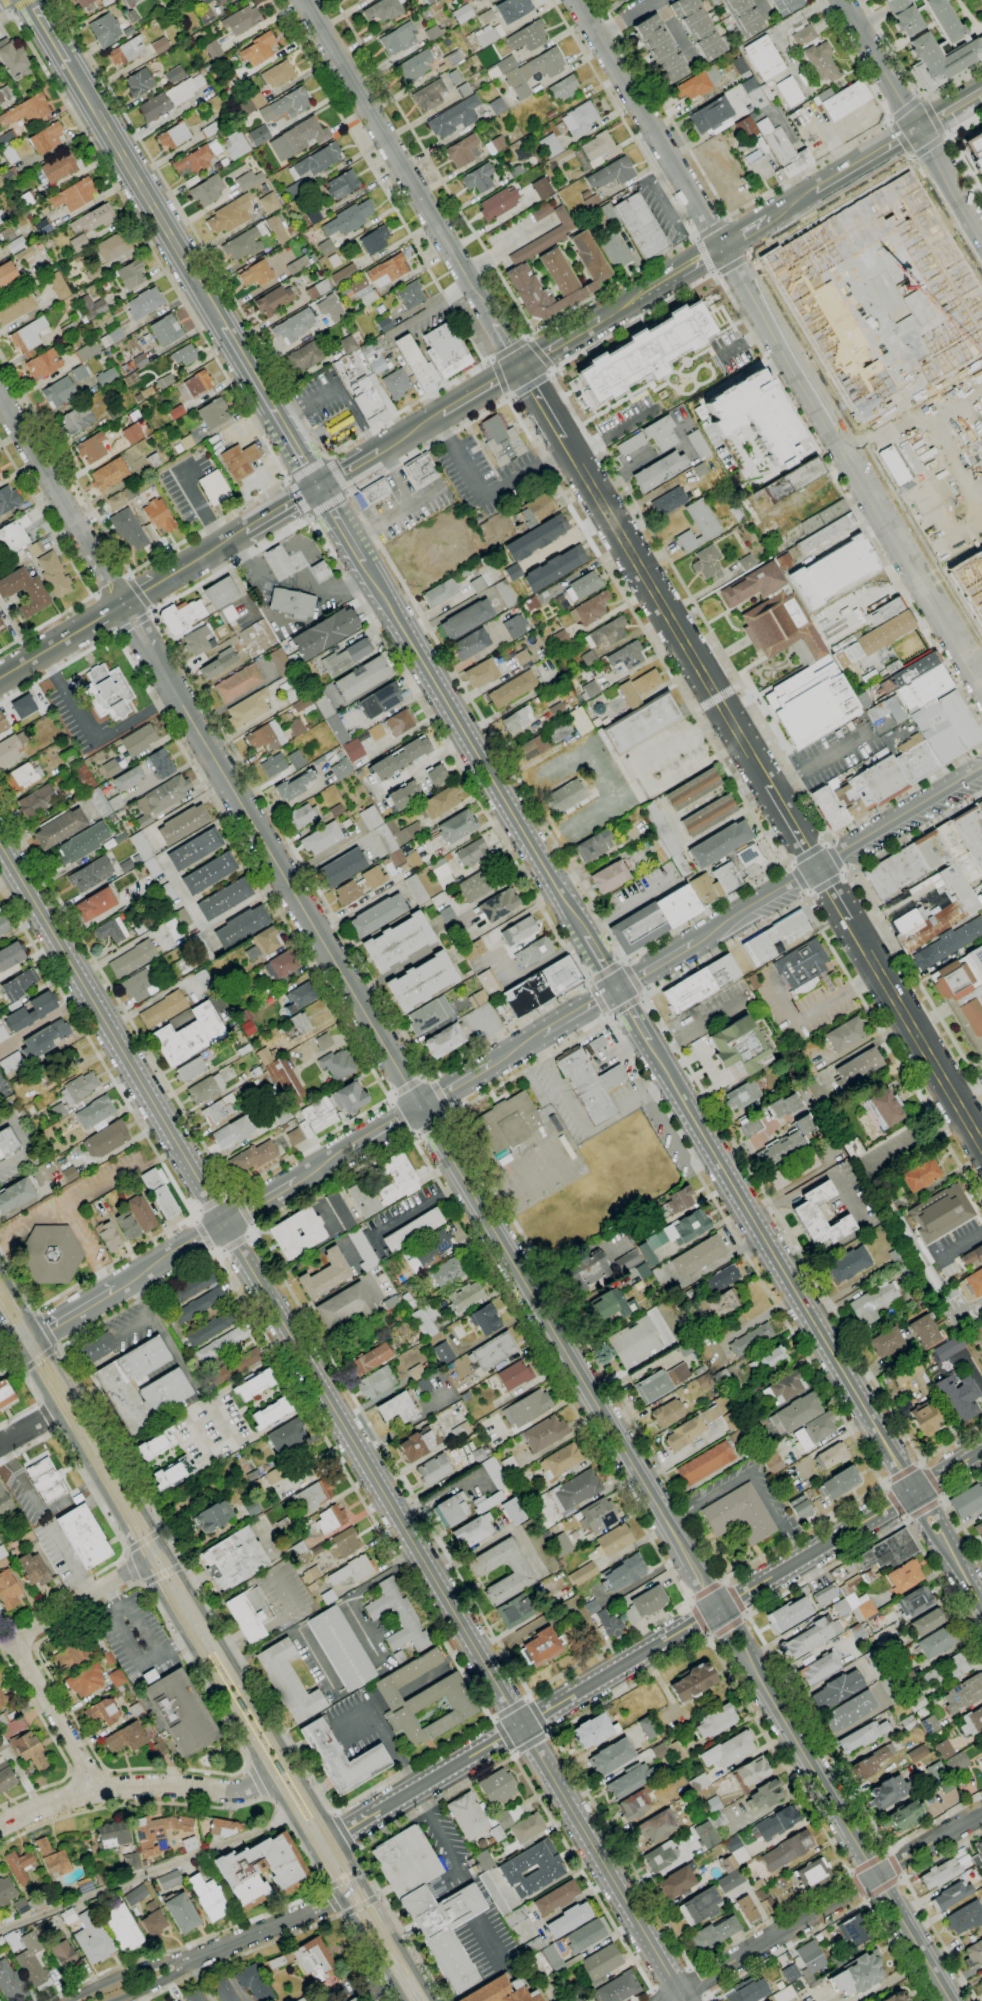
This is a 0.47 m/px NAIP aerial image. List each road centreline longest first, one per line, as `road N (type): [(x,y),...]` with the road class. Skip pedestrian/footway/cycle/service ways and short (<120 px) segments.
road 1 (tertiary): [(400,1798),(981,1452)]
road 2 (residential): [(719,1609),(420,1106)]
road 3 (secondary): [(981,1607),(686,1104)]
road 4 (residential): [(420,1106),(150,651)]
road 5 (residential): [(981,684),(724,247)]
road 6 (secondary): [(283,428),(34,0)]
road 7 (residential): [(950,2000),(719,1609)]
road 8 (residential): [(225,1223),(0,844)]
road 9 (residential): [(487,1669),(271,1301)]
road 10 (secondary): [(570,911),(363,562)]
road 11 (residential): [(768,782),(563,437)]
road 12 (secondary): [(148,1564),(344,1900)]
road 13 (secondary): [(359,1874),(162,1543)]
road 14 (residential): [(494,322),(304,0)]
road 15 (residential): [(663,2000),(981,1813)]
road 16 (tertiary): [(692,943),(981,767)]
road 17 (residential): [(724,247),(578,0)]
road 18 (secondary): [(0,1320),(148,1564)]
road 19 (tertiary): [(981,248),(842,0)]
road 20 (residential): [(269,1780),(236,1793),(146,1785),(92,1791),(0,1826)]
road 21 (residential): [(981,1145),(848,920)]
road 22 (residential): [(683,2000),(553,1779)]
road 23 (secondary): [(162,1543),(39,1335)]
road 24 (residential): [(103,574),(0,398)]
road 25 (residential): [(92,1791),(12,1638)]
road 26 (tertiary): [(344,1900),(183,1962)]
road 27 (residential): [(148,1564),(0,1640)]
road 28 (secondary): [(434,2000),(359,1874)]
road 29 (tertiary): [(183,1962),(128,1971),(64,2000)]

